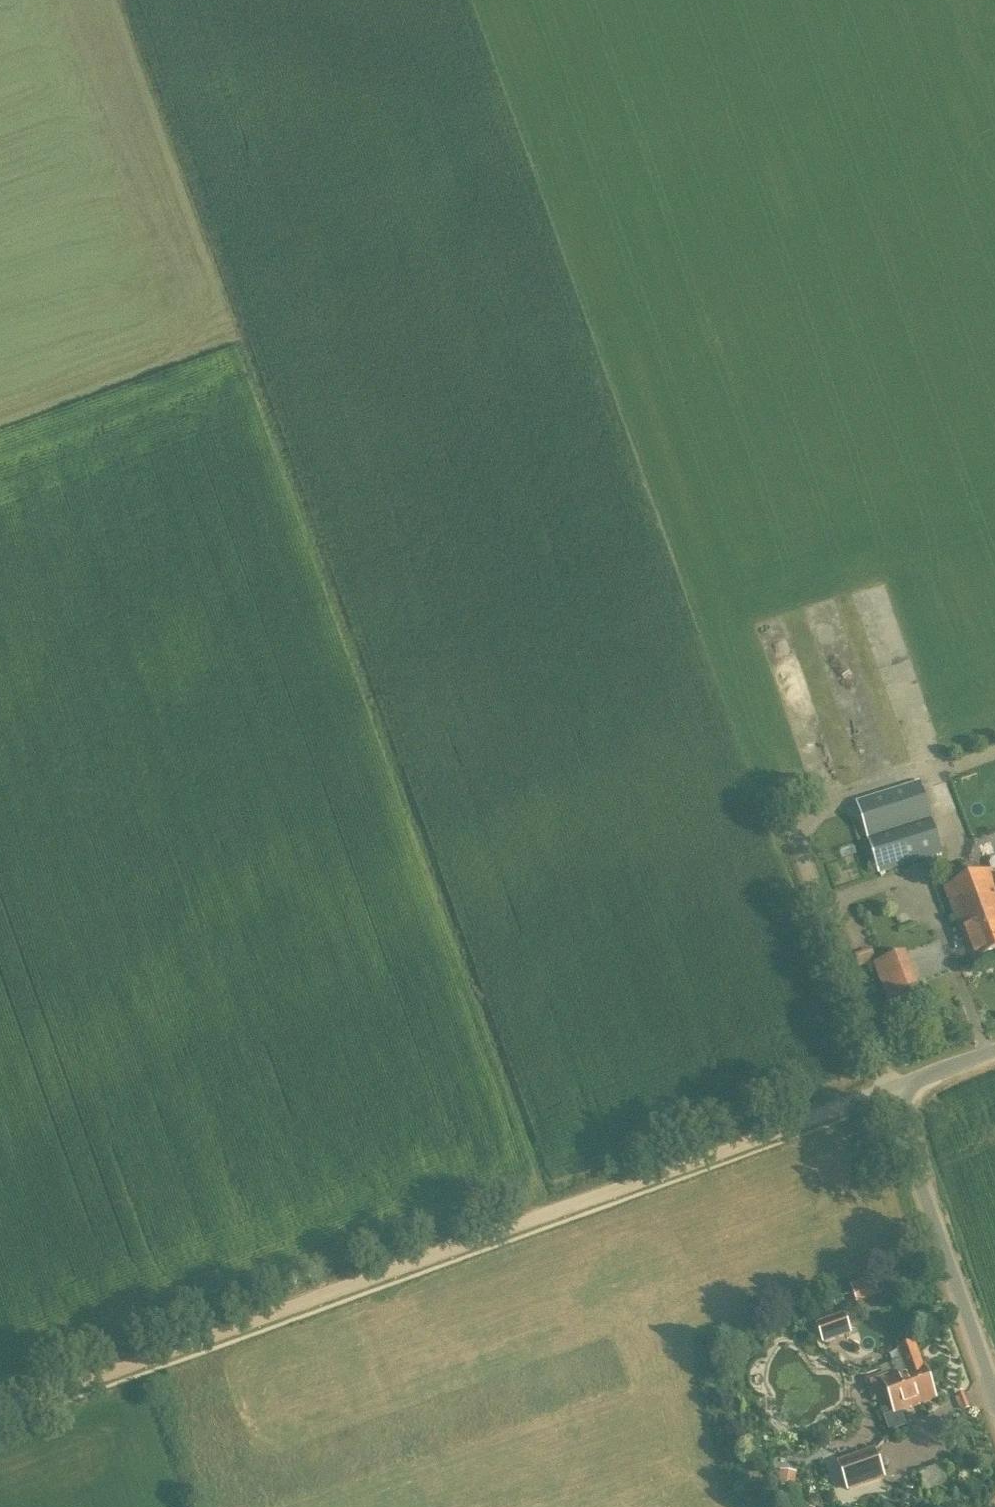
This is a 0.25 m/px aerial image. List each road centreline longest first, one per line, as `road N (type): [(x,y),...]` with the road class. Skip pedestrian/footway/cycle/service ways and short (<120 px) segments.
road 1 (track): [(0,1412),(890,1090)]
road 2 (tertiary): [(994,1392),(890,1090),(994,1051)]

